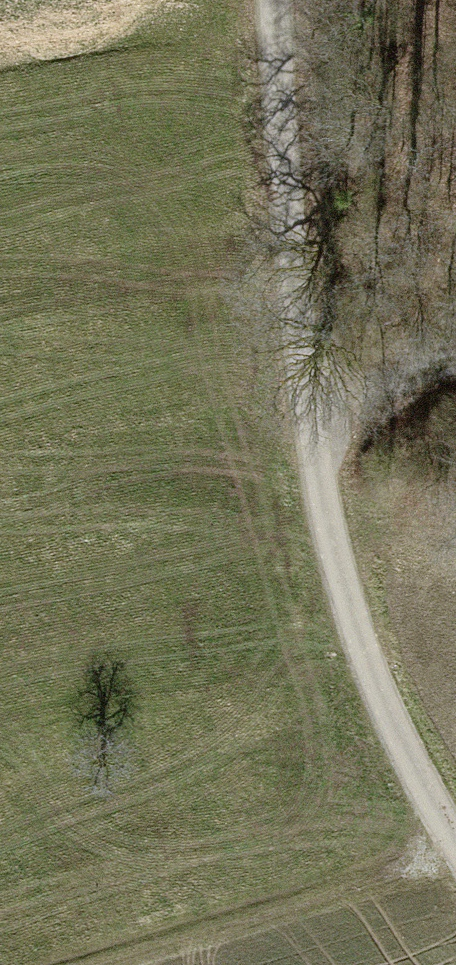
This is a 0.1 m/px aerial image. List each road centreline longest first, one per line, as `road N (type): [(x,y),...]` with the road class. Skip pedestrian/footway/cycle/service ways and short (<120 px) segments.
road 1 (track): [(455,845),(364,648),(318,478),(306,400),(286,0)]
road 2 (track): [(452,839),(392,874),(99,964)]
road 3 (track): [(306,400),(455,343)]

